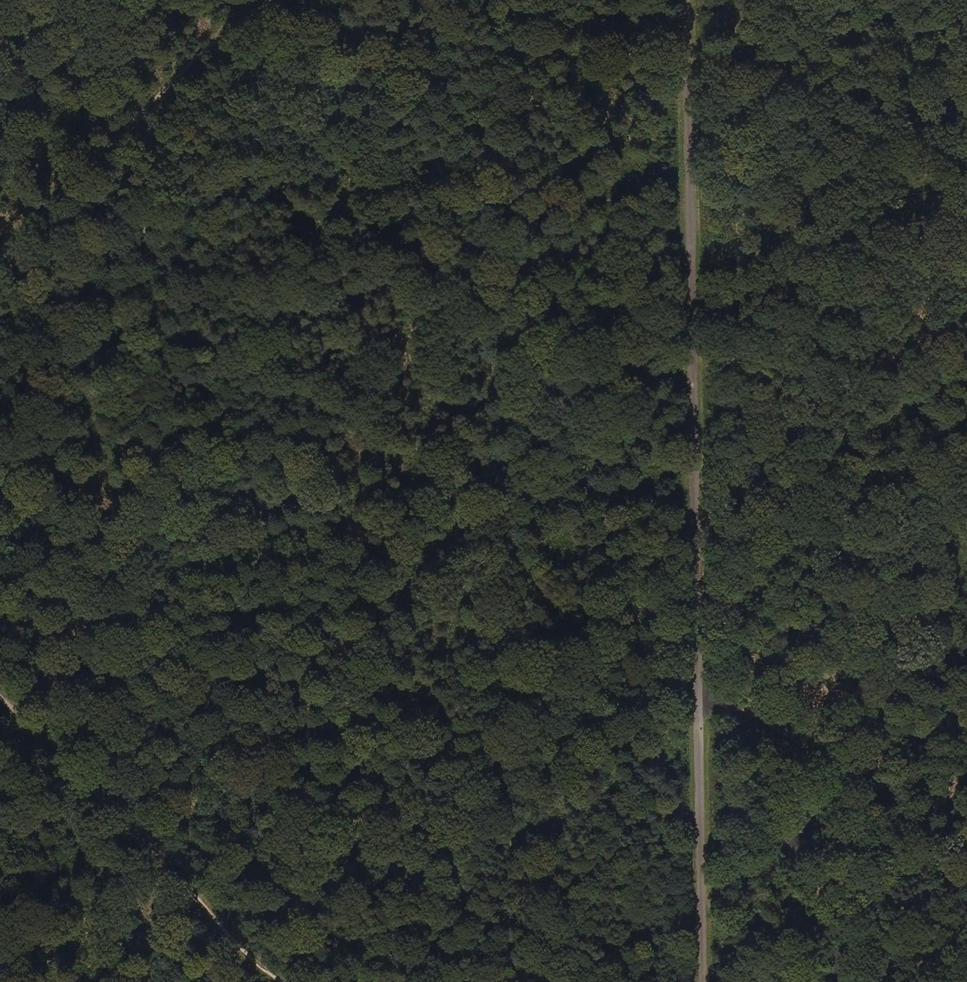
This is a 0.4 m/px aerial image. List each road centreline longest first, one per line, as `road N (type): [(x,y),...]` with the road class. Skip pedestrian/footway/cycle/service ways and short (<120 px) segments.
road 1 (unclassified): [(686,0),(701,981)]
road 2 (track): [(0,693),(281,981)]
road 3 (track): [(254,0),(0,251)]

